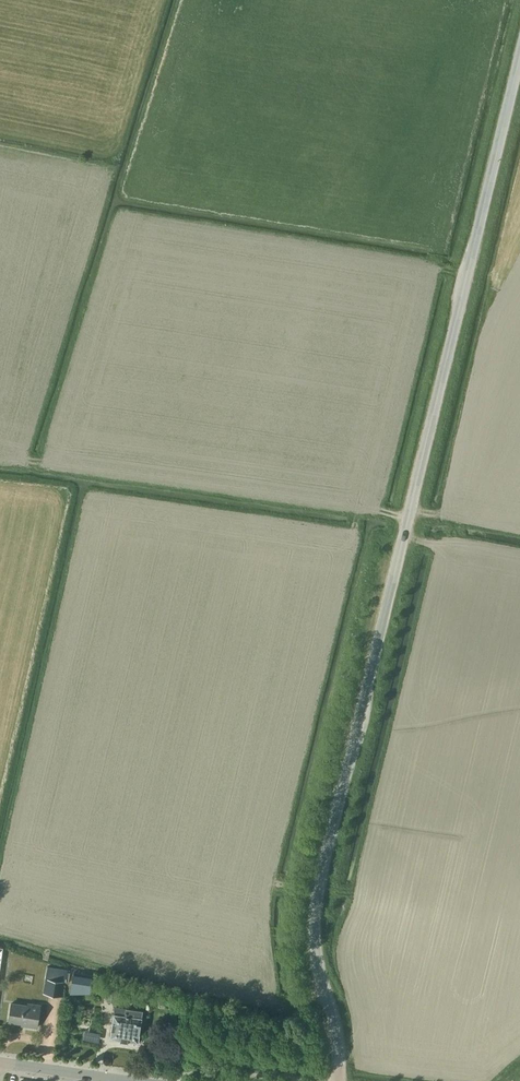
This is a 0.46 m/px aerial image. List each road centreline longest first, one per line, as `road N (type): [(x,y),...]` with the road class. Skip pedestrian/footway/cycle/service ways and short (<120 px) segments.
road 1 (unclassified): [(338,1080),(337,1036),(317,961),(317,895),(519,55)]
road 2 (secondary): [(131,1080),(0,1062)]

